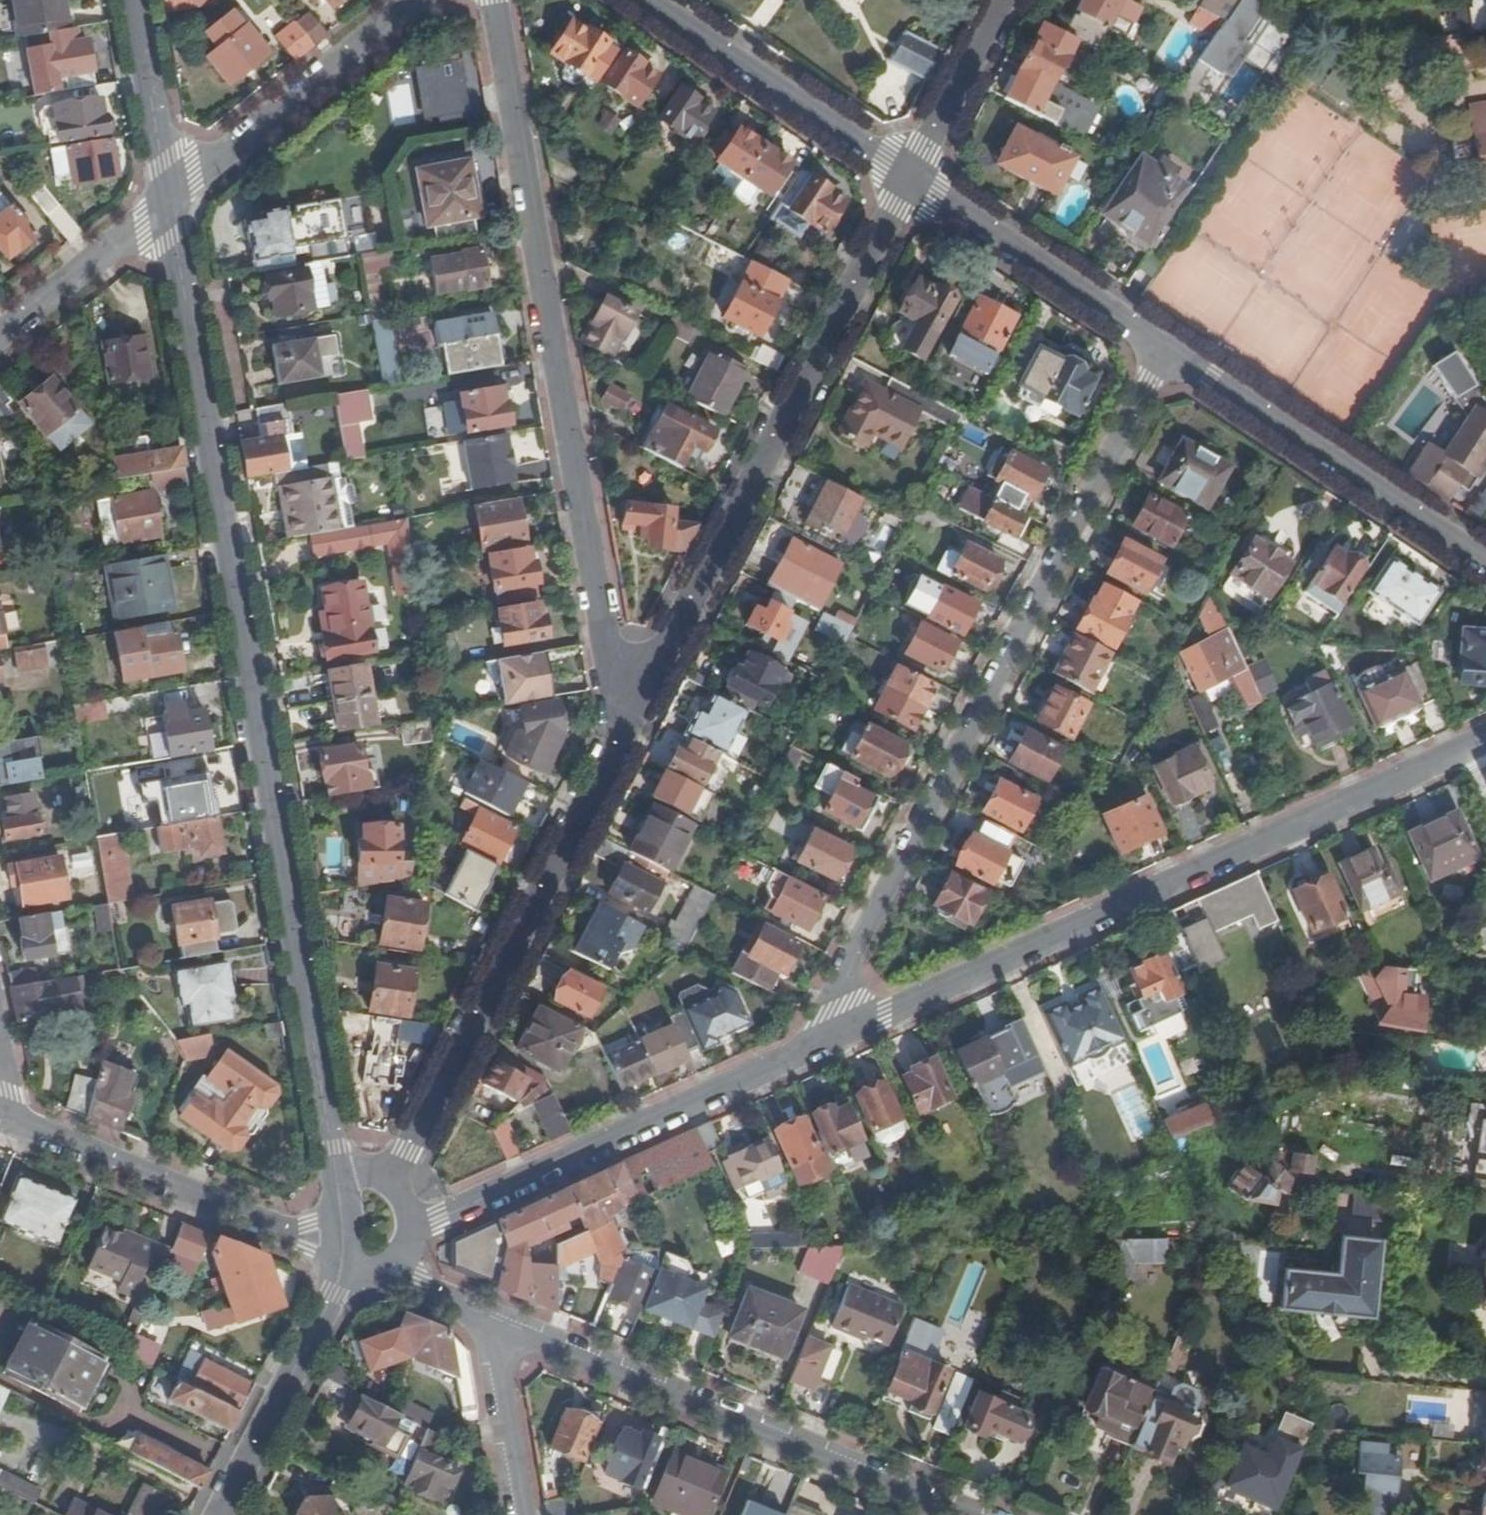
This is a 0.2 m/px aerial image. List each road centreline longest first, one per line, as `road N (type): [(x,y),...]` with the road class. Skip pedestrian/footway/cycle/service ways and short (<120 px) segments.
road 1 (tertiary): [(169,202),(336,1171)]
road 2 (residential): [(1167,354),(832,1009),(826,1042)]
road 3 (residential): [(623,741),(493,0)]
road 4 (residential): [(826,1042),(1485,737)]
road 5 (residential): [(623,741),(910,180)]
road 6 (residential): [(494,1318),(969,1514)]
road 7 (residential): [(390,1175),(623,741)]
road 8 (residential): [(410,1225),(440,1219),(826,1042)]
road 9 (residential): [(1485,565),(1167,354)]
road 10 (residential): [(8,1122),(312,1238),(344,1262)]
road 11 (residential): [(169,202),(425,0)]
road 12 (residential): [(910,180),(642,0)]
road 13 (residential): [(1167,354),(910,180)]
road 14 (tertiary): [(344,1262),(220,1514)]
road 15 (residential): [(0,335),(169,202)]
road 16 (tertiary): [(132,0),(169,202)]
road 17 (residential): [(910,180),(1002,0)]
road 18 (residential): [(494,1318),(525,1514)]

